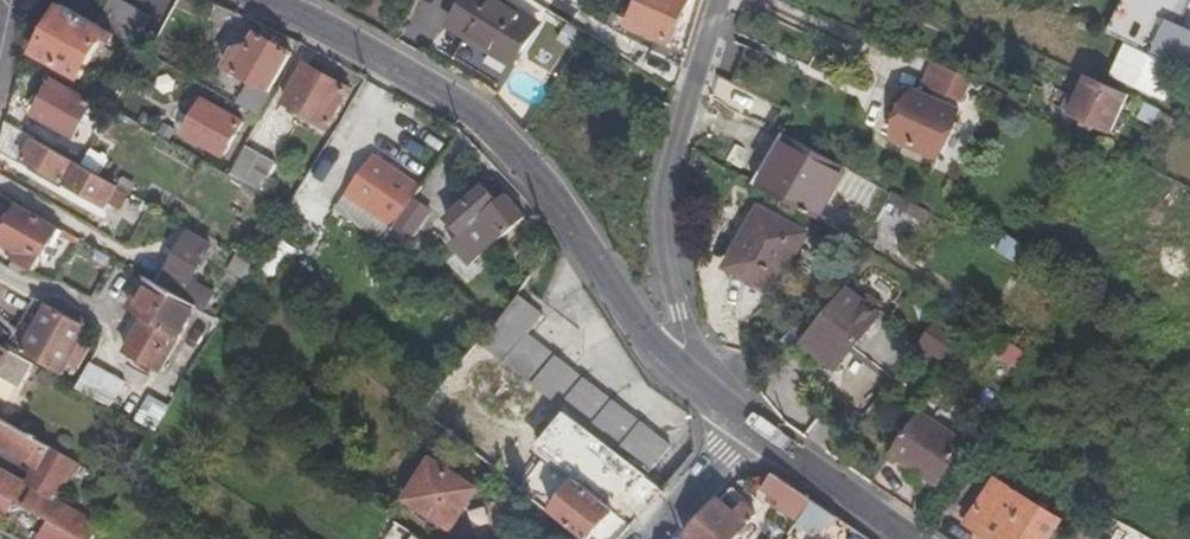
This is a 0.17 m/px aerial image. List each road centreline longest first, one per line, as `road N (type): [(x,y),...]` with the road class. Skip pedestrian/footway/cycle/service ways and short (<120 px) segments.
road 1 (residential): [(261,0),(352,44),(499,136),(659,356),(707,399)]
road 2 (residential): [(707,399),(663,216),(712,0)]
road 3 (residential): [(751,427),(909,538)]
road 4 (residential): [(651,538),(751,427)]

